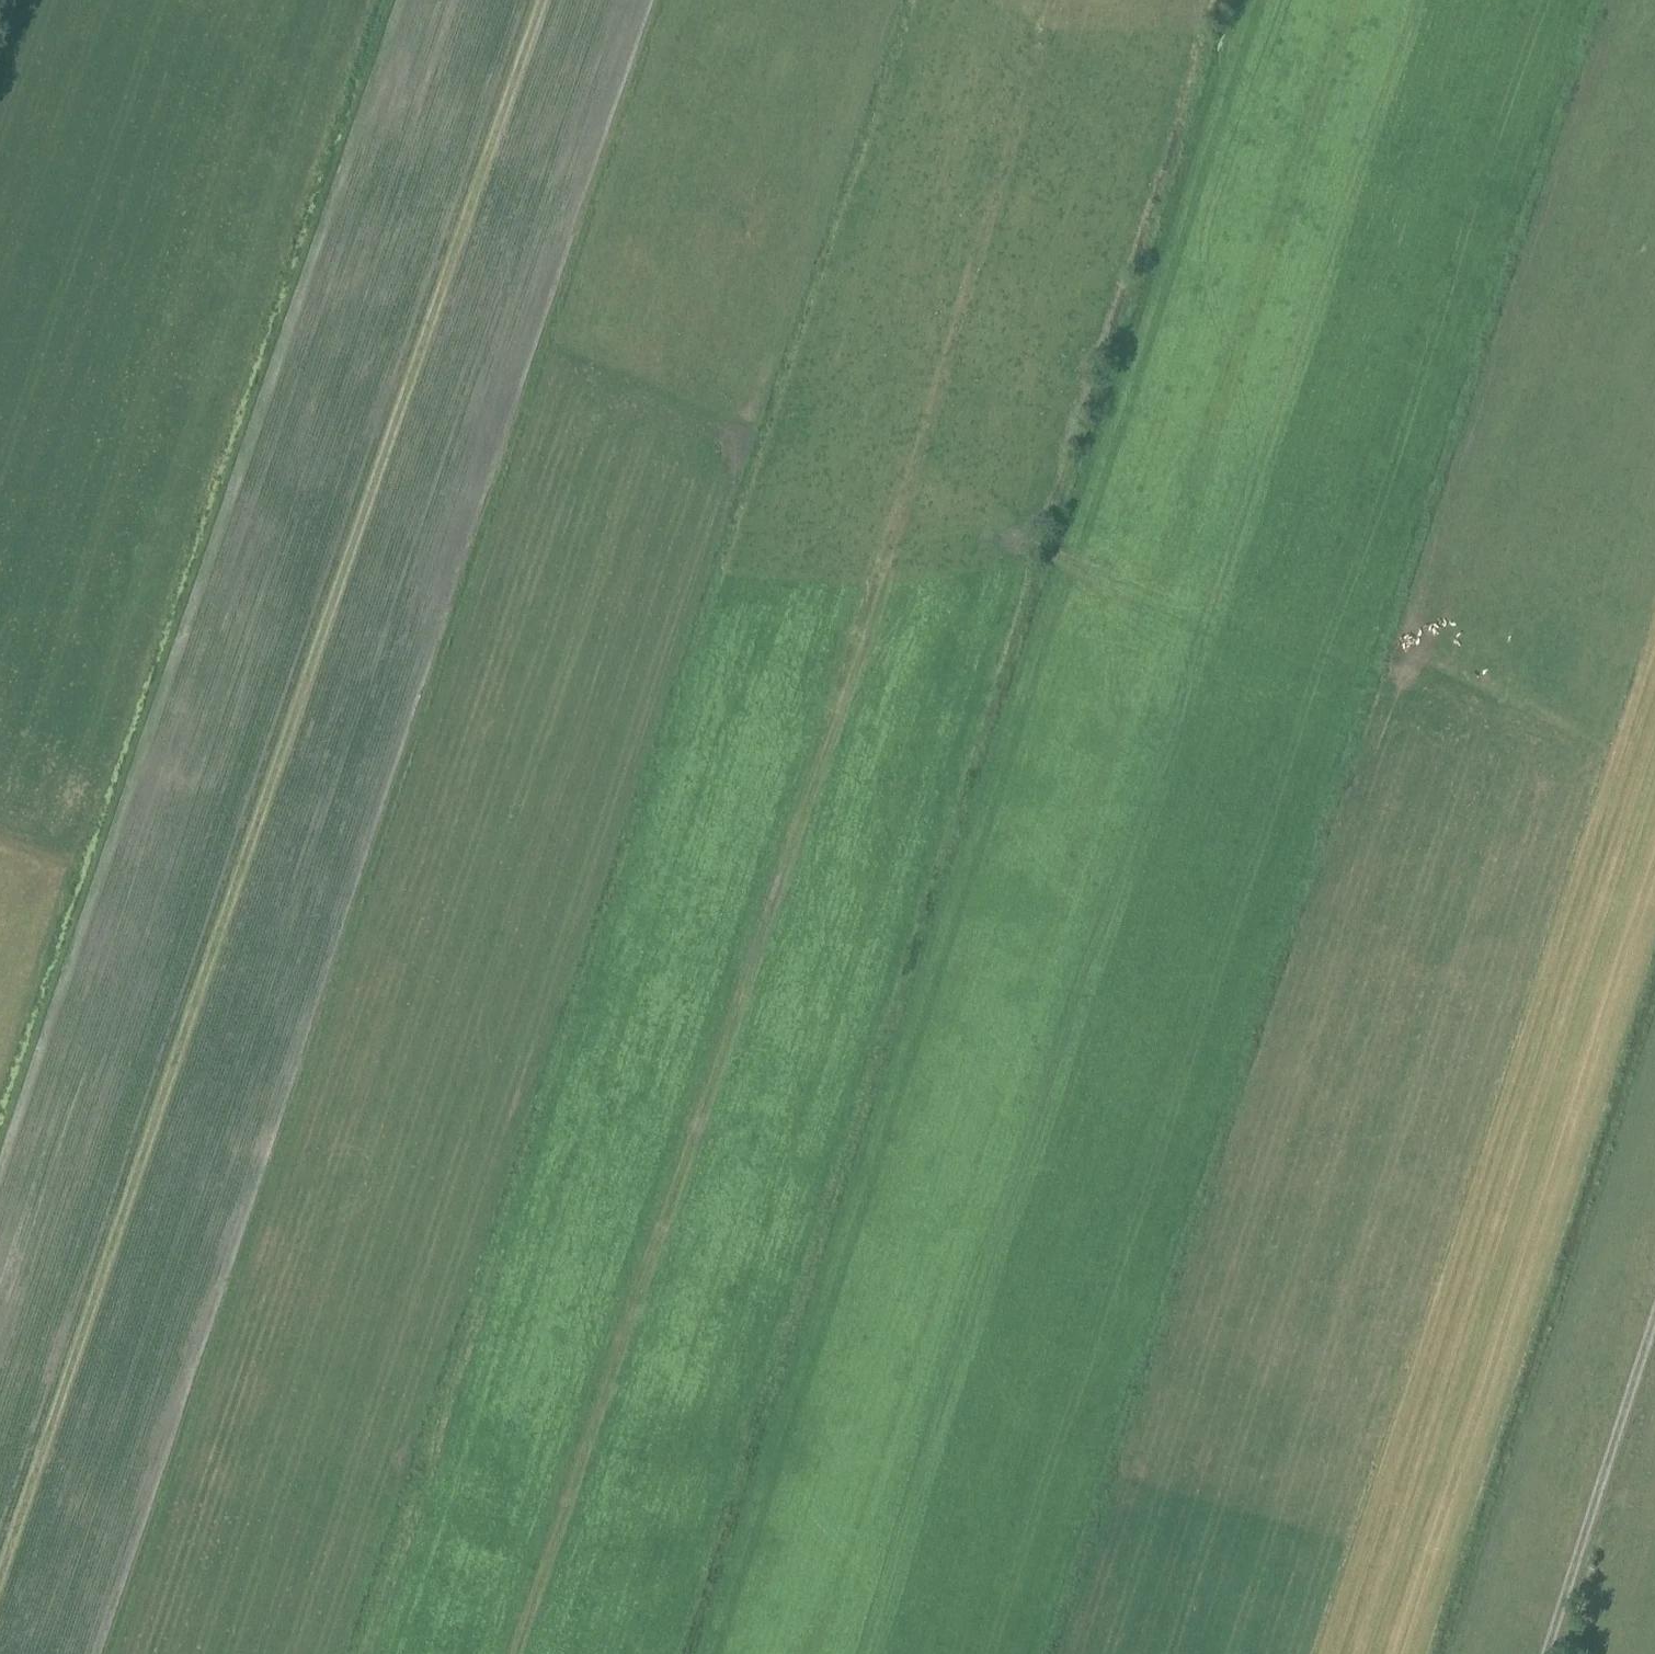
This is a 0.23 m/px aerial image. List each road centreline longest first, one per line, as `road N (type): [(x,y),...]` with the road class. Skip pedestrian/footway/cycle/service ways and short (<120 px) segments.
road 1 (track): [(1654,1312),(1549,1653)]

